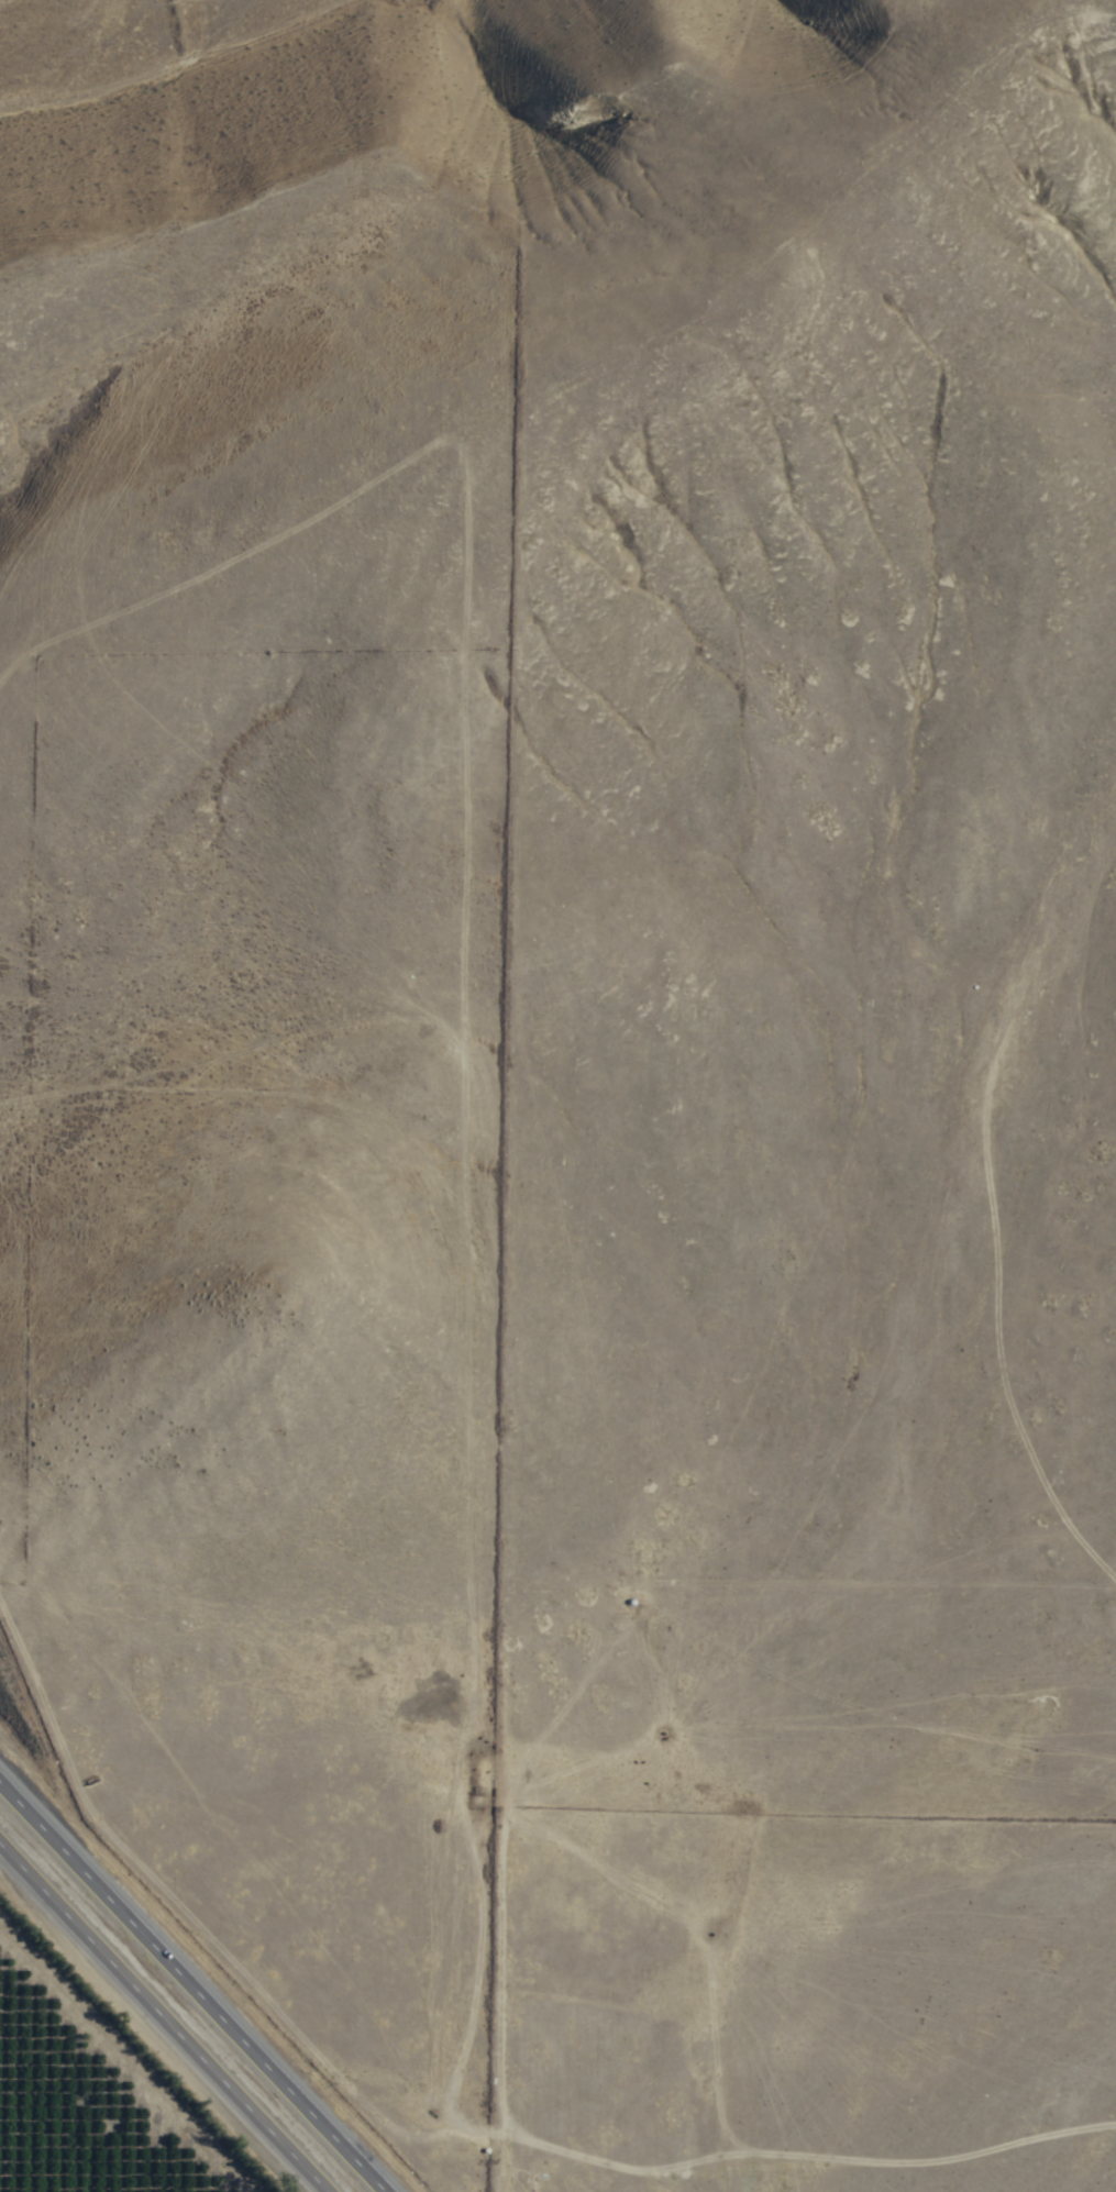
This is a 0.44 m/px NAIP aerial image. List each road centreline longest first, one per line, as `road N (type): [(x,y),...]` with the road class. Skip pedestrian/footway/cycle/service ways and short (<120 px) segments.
road 1 (motorway): [(395,2191),(0,1775)]
road 2 (motorway): [(0,1854),(318,2191)]

